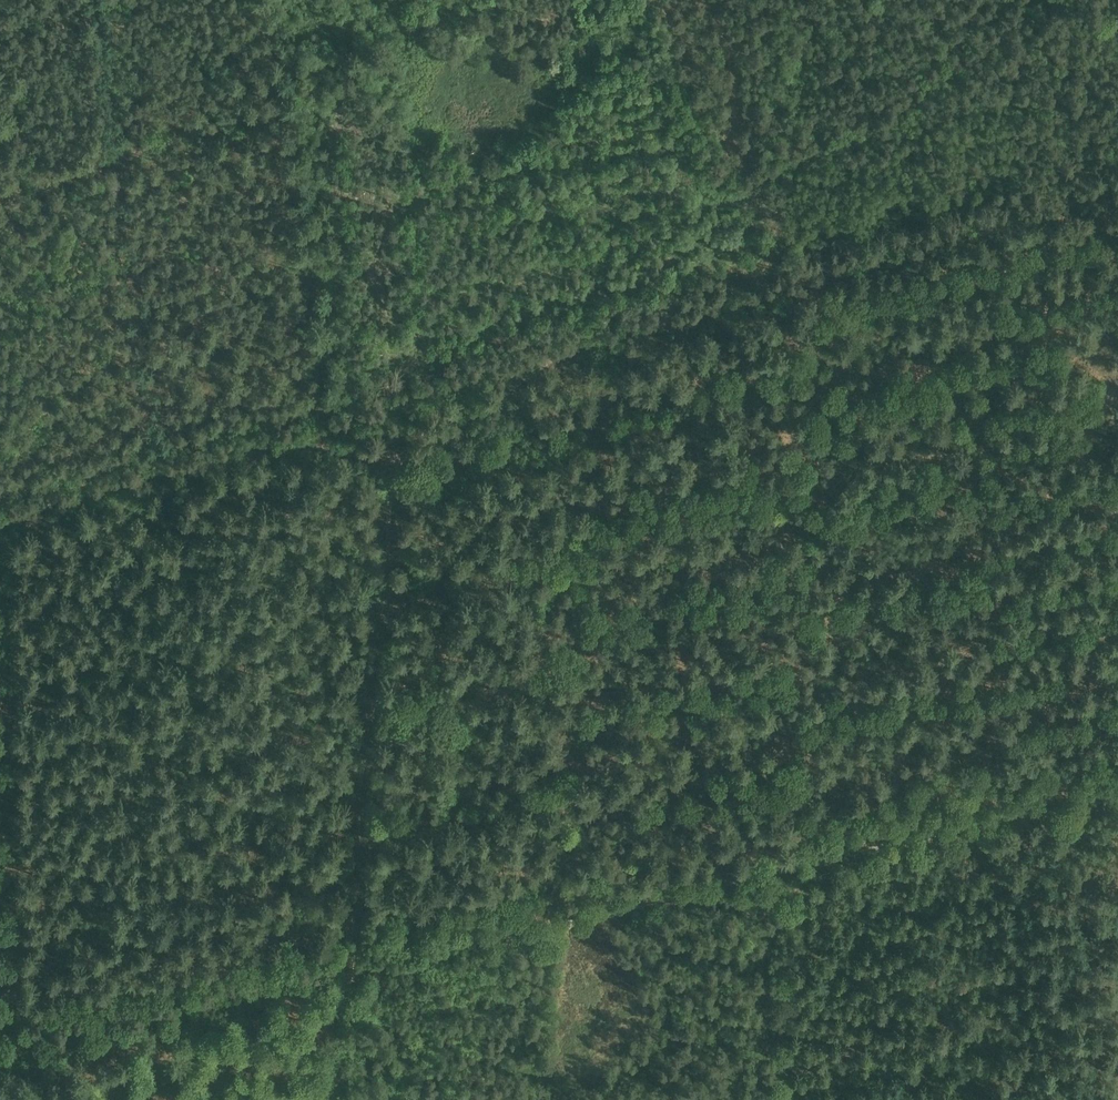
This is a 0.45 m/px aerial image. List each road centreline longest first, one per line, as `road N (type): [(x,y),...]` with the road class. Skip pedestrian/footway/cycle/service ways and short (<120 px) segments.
road 1 (track): [(0,521),(288,445),(395,459),(569,351),(978,231),(1056,247),(1117,279)]
road 2 (track): [(1117,721),(1032,810),(350,972),(333,1099)]
road 3 (track): [(395,459),(388,615),(359,789),(360,907),(350,972)]

